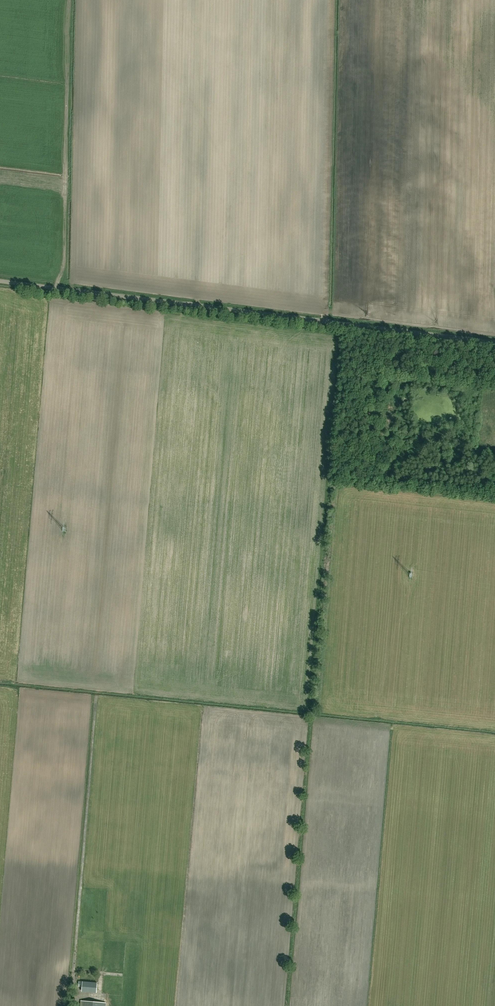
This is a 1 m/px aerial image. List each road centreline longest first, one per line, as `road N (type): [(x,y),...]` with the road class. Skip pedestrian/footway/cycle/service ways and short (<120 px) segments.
road 1 (unclassified): [(494,344),(0,282)]

